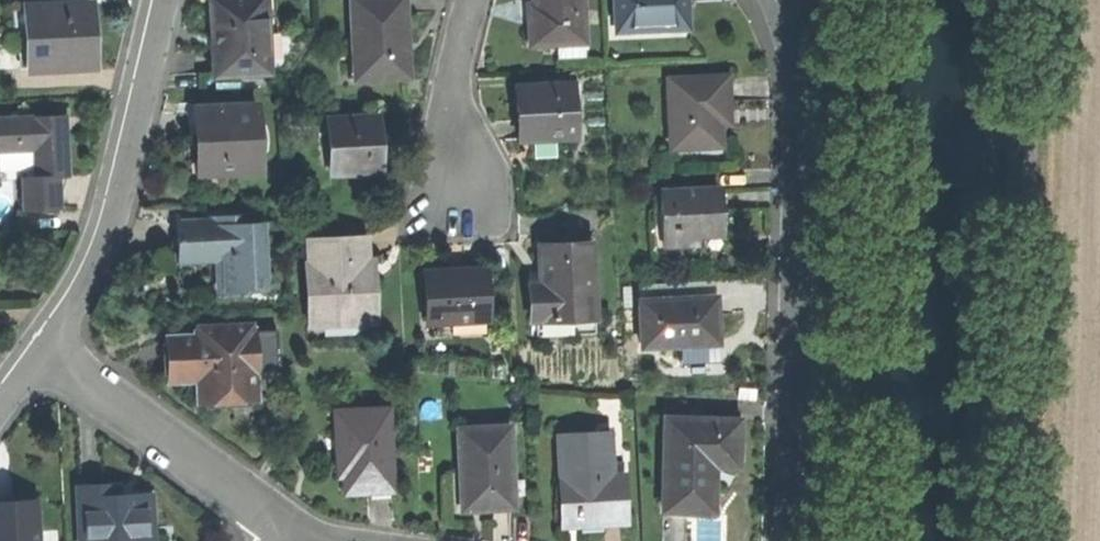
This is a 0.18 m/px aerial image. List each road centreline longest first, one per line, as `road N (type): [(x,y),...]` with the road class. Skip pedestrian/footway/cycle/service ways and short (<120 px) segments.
road 1 (residential): [(778,0),(800,79),(801,131),(787,540)]
road 2 (residential): [(43,346),(79,298),(110,234),(166,0)]
road 3 (residential): [(43,346),(278,522)]
road 4 (residential): [(470,0),(455,78),(465,175)]

